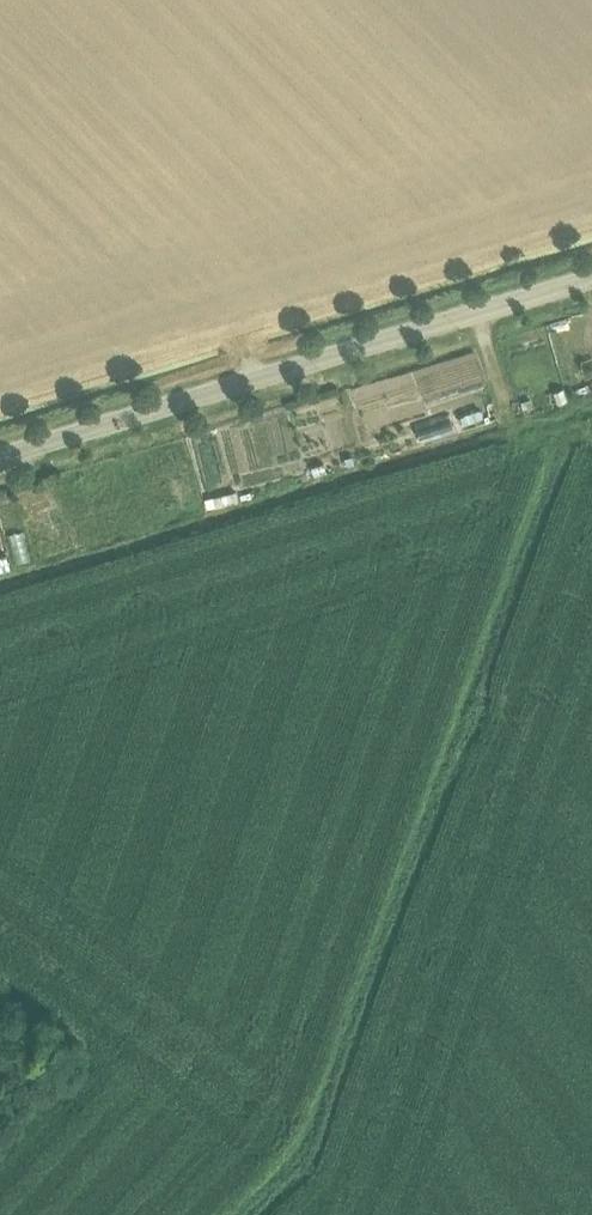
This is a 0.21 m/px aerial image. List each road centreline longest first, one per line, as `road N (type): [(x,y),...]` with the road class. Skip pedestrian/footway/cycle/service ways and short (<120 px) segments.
road 1 (unclassified): [(0,456),(591,279)]

